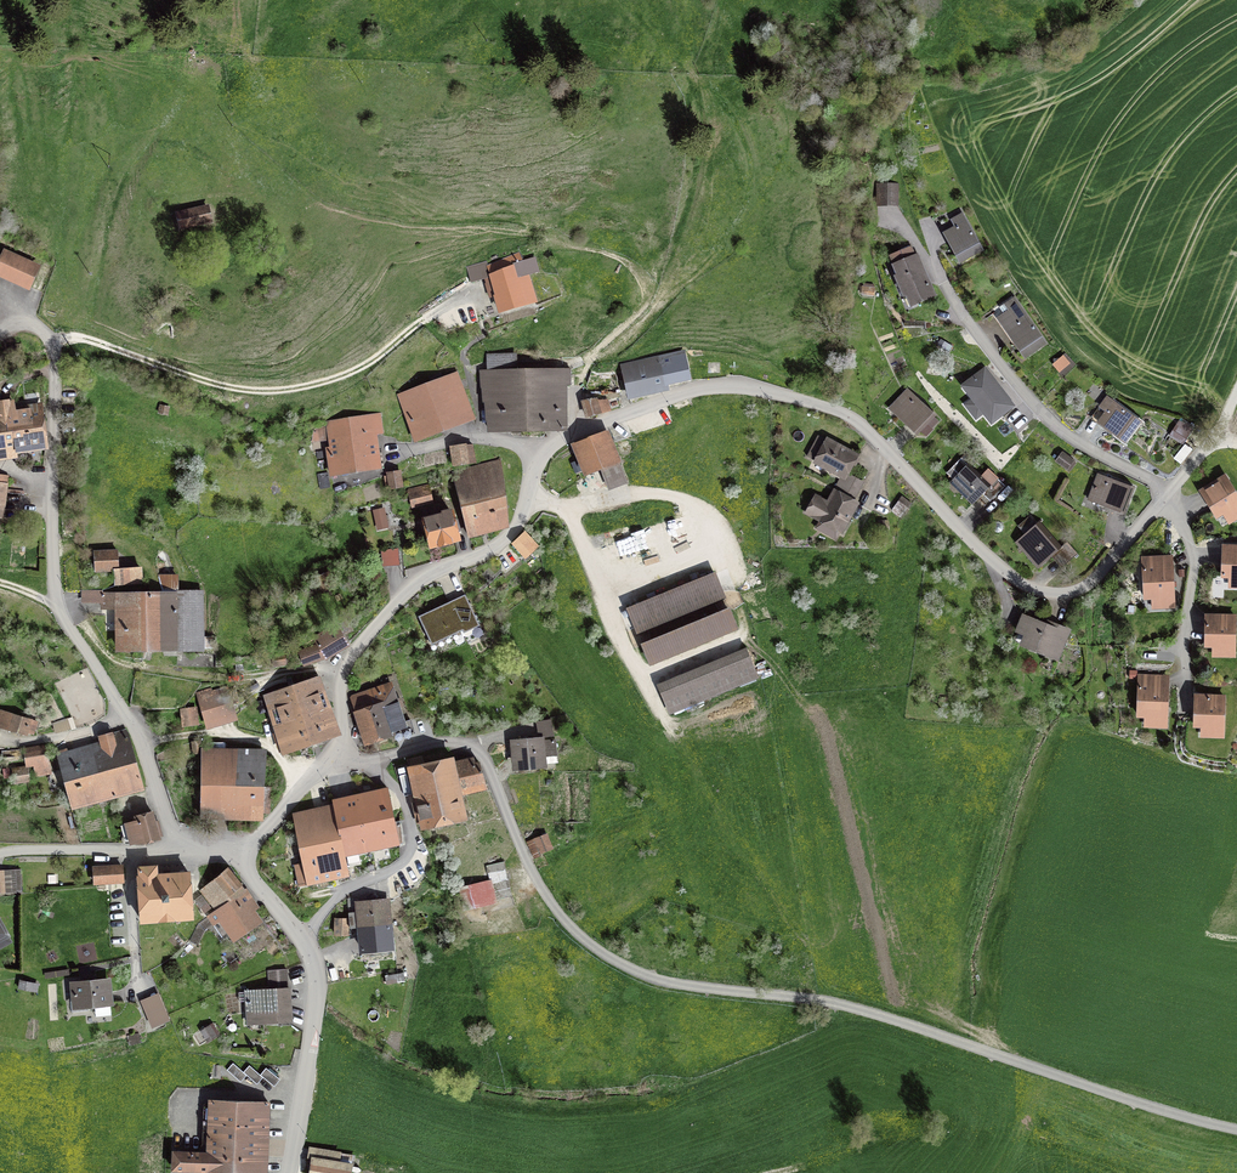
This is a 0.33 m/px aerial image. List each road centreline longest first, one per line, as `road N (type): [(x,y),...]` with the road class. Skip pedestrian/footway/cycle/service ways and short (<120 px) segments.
road 1 (residential): [(1168,498),(1089,583),(1050,594),(999,570),(851,419),(757,388),(694,390),(585,430),(541,455),(518,530),(418,584),(369,635),(344,679),(343,760)]
road 2 (tertiary): [(1236,1130),(806,1000),(644,978),(591,948),(556,912),(477,747),(377,765)]
road 3 (residential): [(186,849),(144,741),(59,608),(55,342),(31,325),(0,339)]
road 4 (track): [(55,342),(79,339),(248,393),(301,392),(355,376),(478,293)]
road 5 (residential): [(894,223),(916,242),(1035,406),(1168,498)]
road 6 (residential): [(377,765),(404,797),(417,859),(361,888),(303,941)]
road 7 (residential): [(303,941),(319,1009),(290,1172)]
road 8 (residential): [(1168,498),(1193,570),(1184,713)]
road 9 (tertiary): [(186,849),(0,854)]
road 10 (track): [(59,608),(128,667),(221,680)]
road 11 (tertiary): [(343,760),(244,856)]
road 12 (residential): [(1236,397),(1219,442),(1168,498)]

